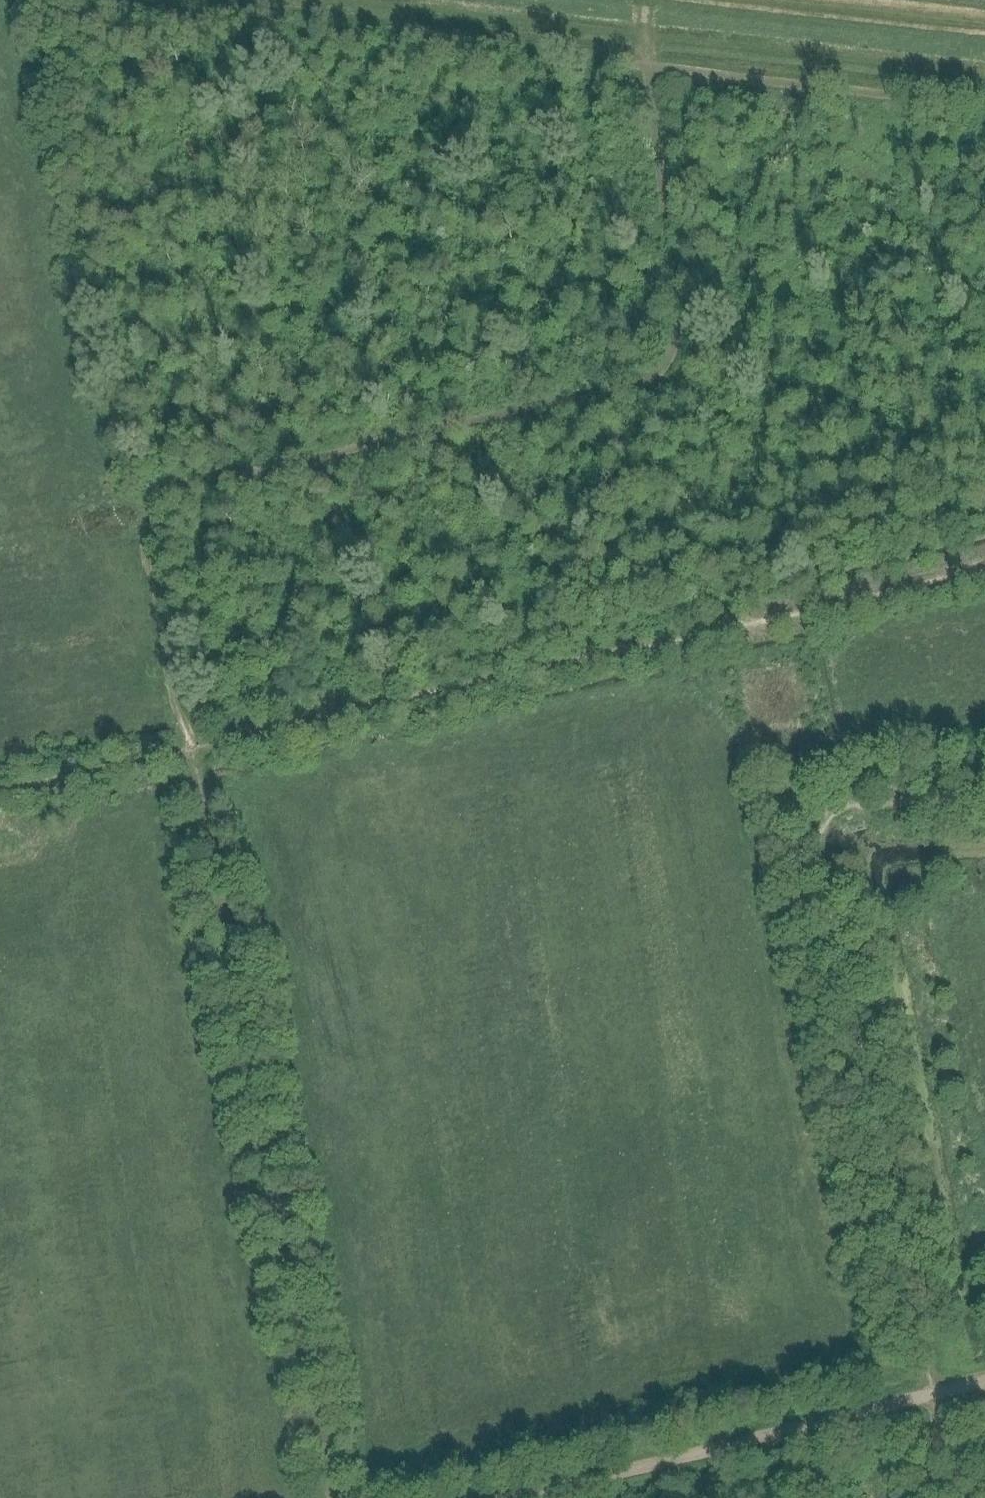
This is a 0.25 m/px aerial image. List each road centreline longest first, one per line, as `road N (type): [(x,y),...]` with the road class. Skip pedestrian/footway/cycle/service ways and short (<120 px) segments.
road 1 (track): [(190,747),(148,546),(159,500),(173,490),(626,386),(675,359),(647,0)]
road 2 (track): [(984,571),(190,747)]
road 3 (track): [(324,1497),(190,747)]
road 4 (unclassified): [(522,1497),(984,1383)]
road 5 (track): [(759,0),(984,26)]
road 6 (track): [(190,747),(0,791)]

